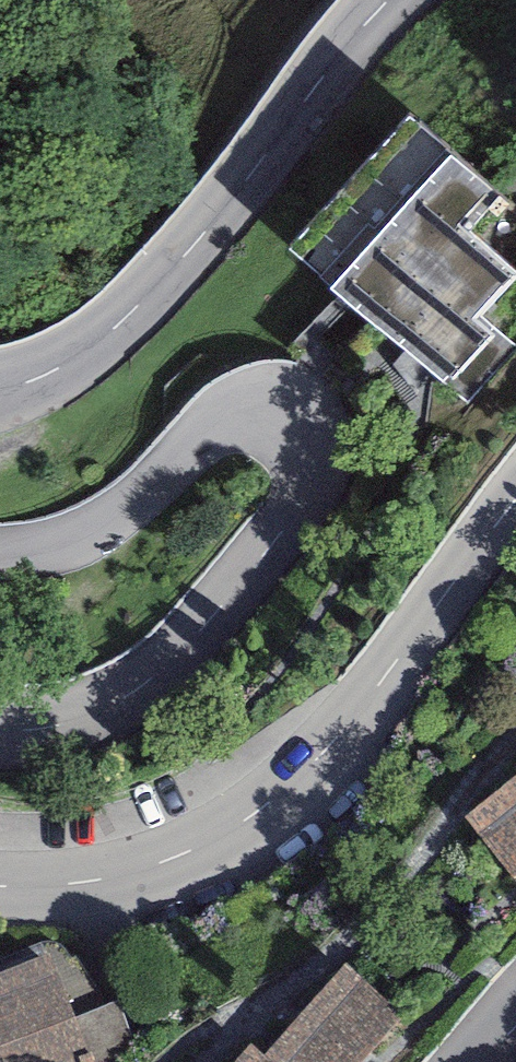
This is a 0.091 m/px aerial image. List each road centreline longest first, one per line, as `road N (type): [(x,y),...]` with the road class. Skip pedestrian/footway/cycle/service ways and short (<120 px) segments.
road 1 (tertiary): [(0,724),(82,721),(127,701),(203,635),(308,491),(318,462),(316,428),(304,406),(282,397),(222,411),(118,517),(73,538),(0,553)]
road 2 (tertiary): [(515,496),(358,714),(292,787),(220,835),(129,871),(56,884),(0,882)]
road 3 (tertiary): [(0,390),(100,341),(189,249),(388,0)]

